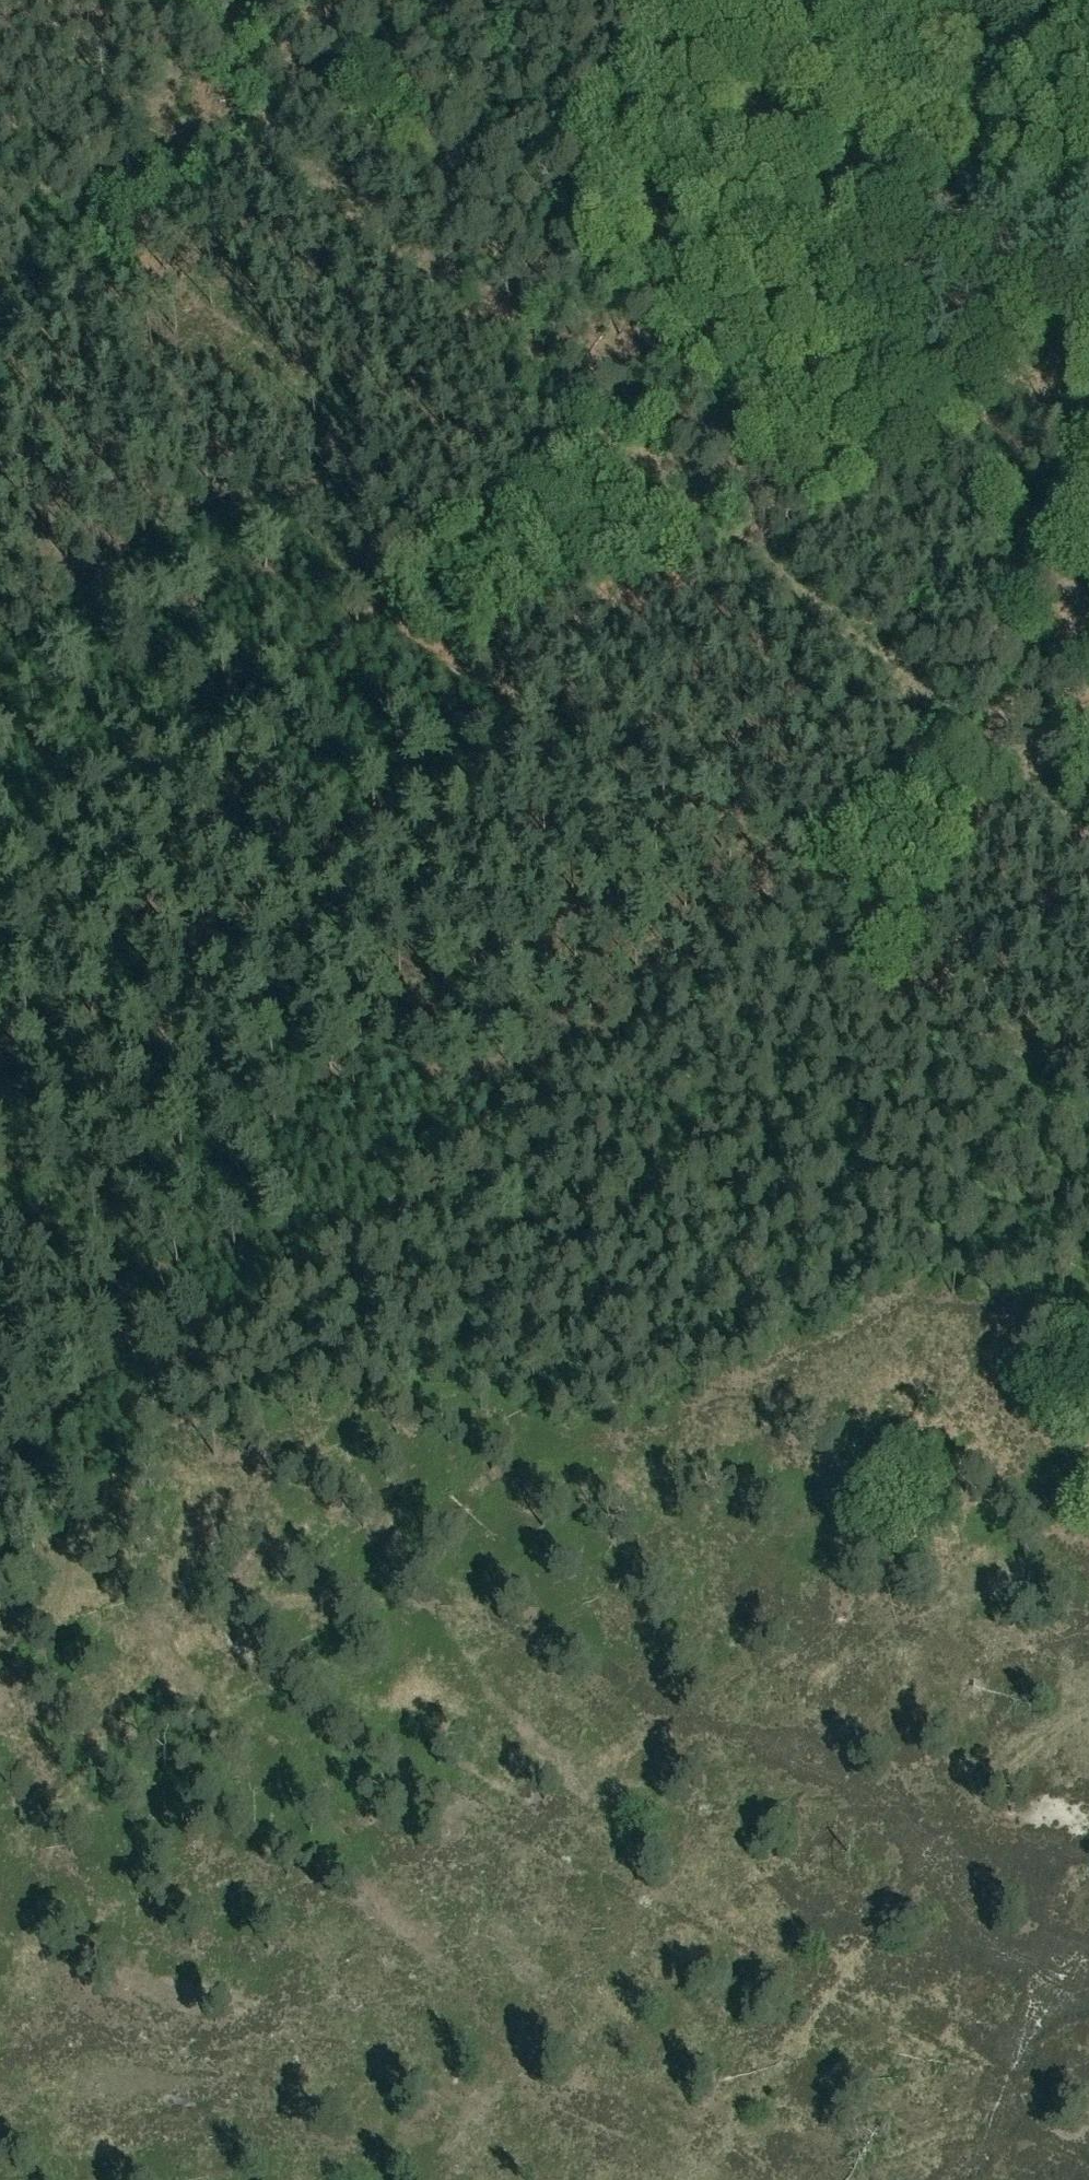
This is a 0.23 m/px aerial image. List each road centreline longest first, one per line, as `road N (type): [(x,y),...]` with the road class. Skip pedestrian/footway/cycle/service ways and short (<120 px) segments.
road 1 (track): [(623,0),(637,22),(646,110),(629,249),(650,290),(696,309),(748,431),(855,458),(922,454),(997,472),(1042,517),(1088,633)]
road 2 (track): [(1088,159),(929,124),(772,61),(738,0)]

